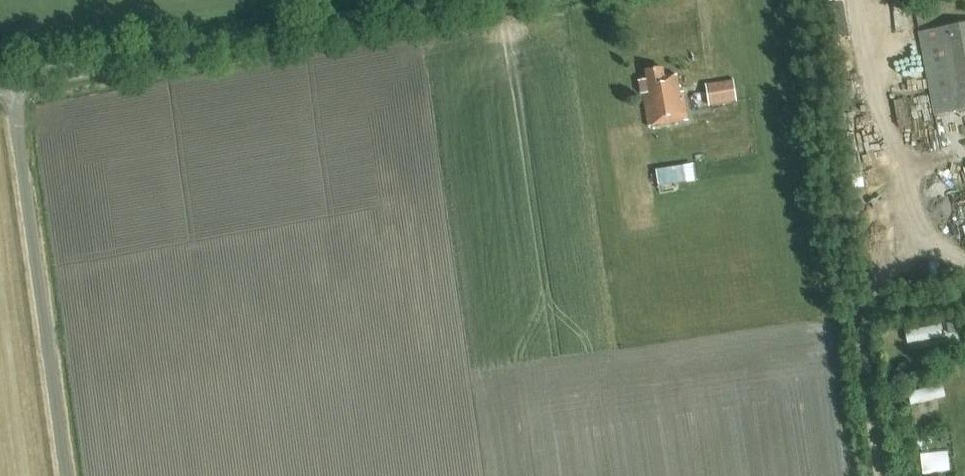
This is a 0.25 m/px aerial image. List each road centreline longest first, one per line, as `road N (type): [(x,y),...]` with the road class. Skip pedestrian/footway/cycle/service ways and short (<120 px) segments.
road 1 (tertiary): [(9,79),(431,0)]
road 2 (unclassified): [(65,475),(9,79)]

